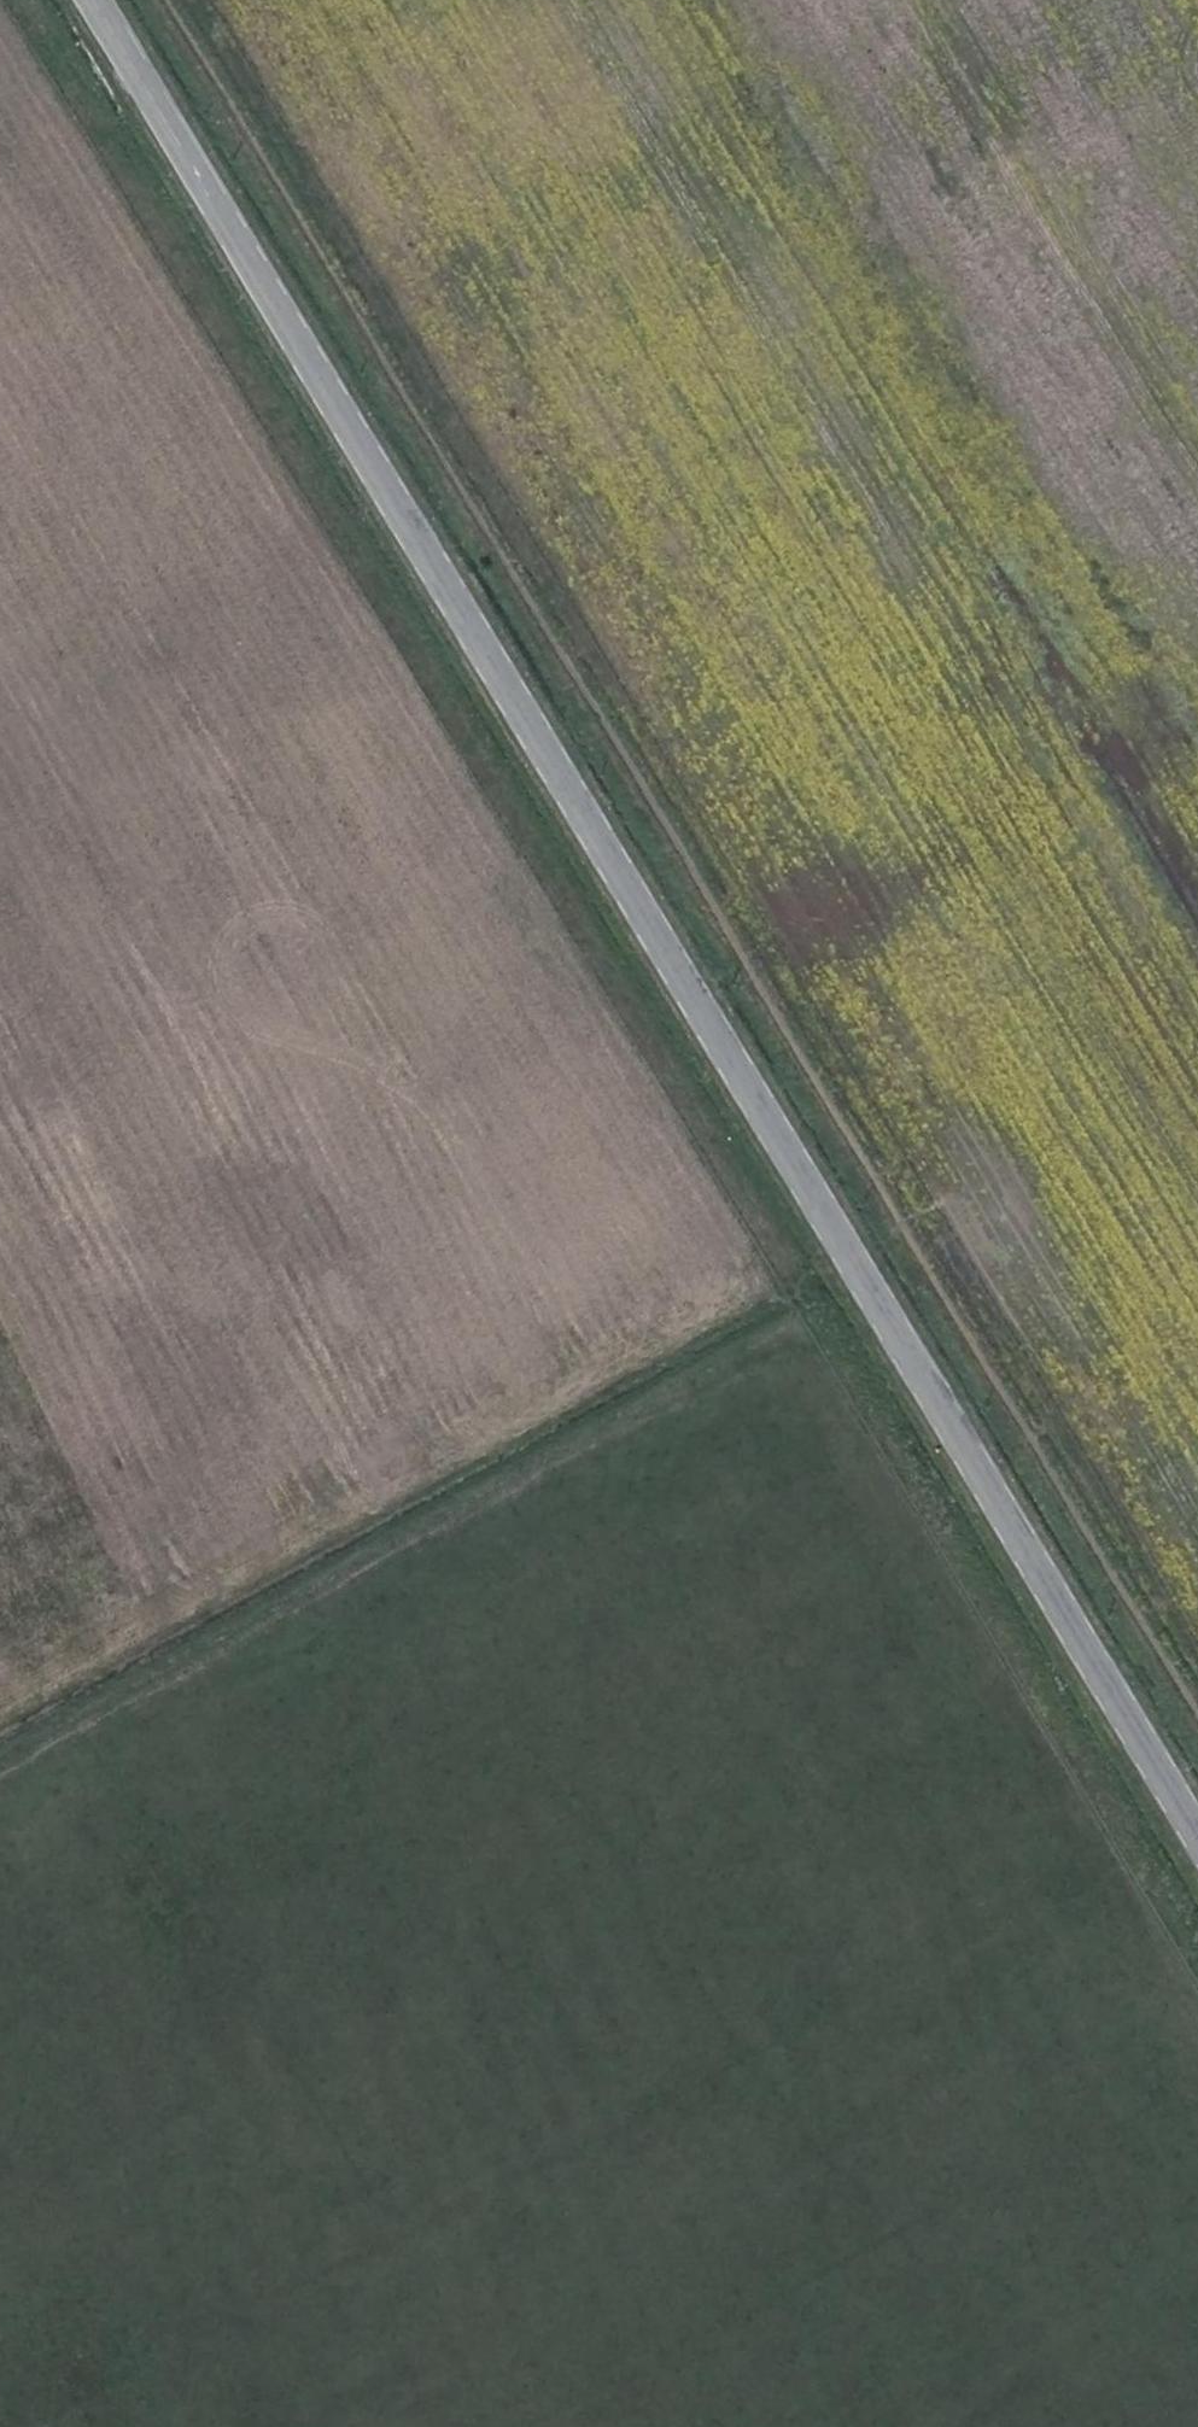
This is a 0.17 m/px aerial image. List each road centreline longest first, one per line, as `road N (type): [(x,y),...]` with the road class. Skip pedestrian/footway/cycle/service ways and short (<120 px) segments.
road 1 (tertiary): [(103,0),(1197,1833)]

